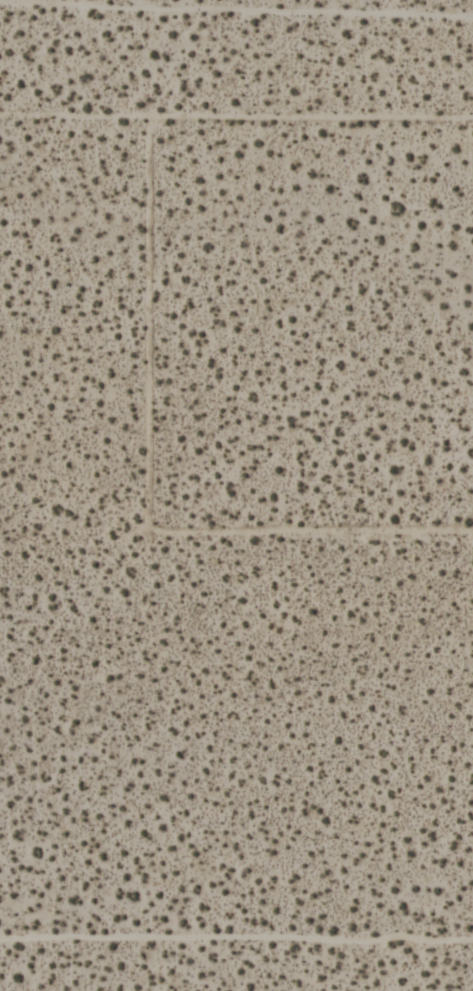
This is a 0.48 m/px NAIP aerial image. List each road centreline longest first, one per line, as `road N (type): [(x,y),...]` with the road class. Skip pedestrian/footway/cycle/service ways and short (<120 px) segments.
road 1 (residential): [(472,944),(0,943)]

